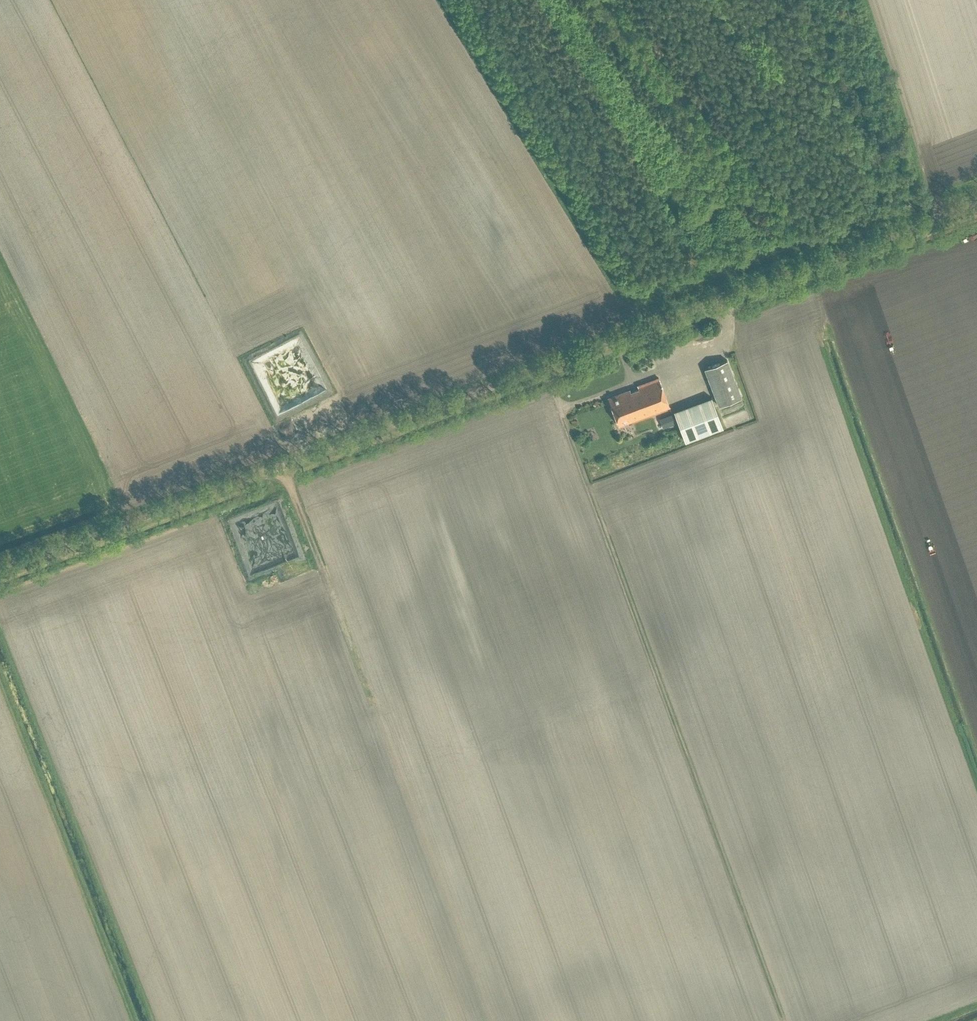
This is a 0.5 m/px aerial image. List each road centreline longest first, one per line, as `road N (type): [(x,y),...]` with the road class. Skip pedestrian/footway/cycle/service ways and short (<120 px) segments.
road 1 (unclassified): [(0,569),(976,204)]
road 2 (track): [(0,689),(131,1020)]

